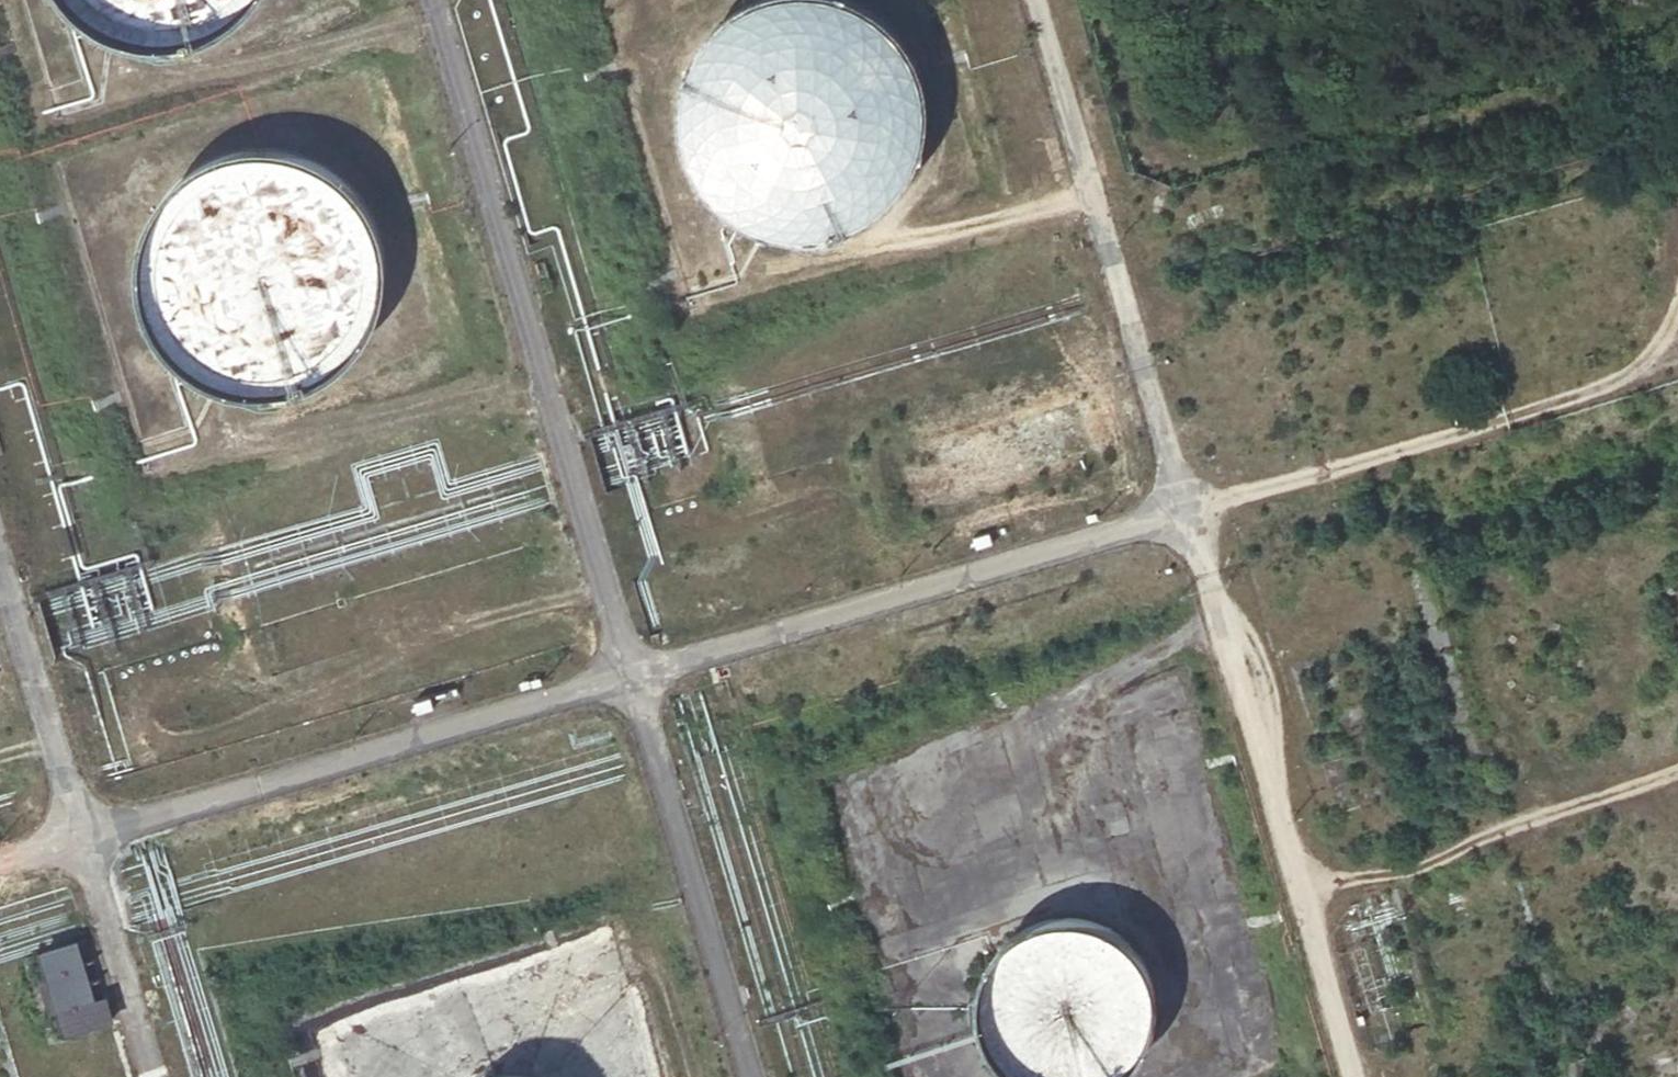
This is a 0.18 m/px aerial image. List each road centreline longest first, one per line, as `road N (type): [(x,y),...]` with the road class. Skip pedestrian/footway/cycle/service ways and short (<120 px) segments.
road 1 (track): [(1098,0),(1127,108),(1162,145),(1205,158),(1324,132),(1677,13)]

